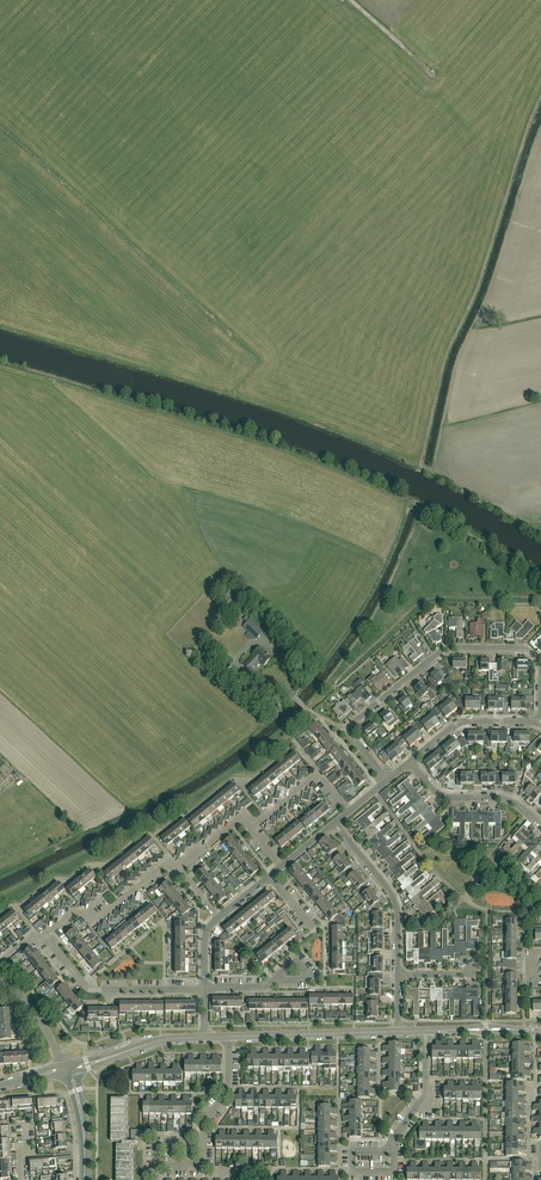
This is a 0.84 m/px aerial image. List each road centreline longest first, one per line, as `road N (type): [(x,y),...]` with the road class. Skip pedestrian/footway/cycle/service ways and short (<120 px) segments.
road 1 (residential): [(398,1030),(395,901),(335,823)]
road 2 (residential): [(350,731),(445,650),(525,648),(540,663)]
road 3 (residential): [(204,988),(89,988),(44,934)]
road 4 (tertiary): [(228,1037),(398,1030)]
road 5 (residential): [(44,934),(72,912),(93,922),(164,864),(178,867)]
road 6 (residential): [(409,762),(440,795),(509,800),(540,826)]
road 7 (tertiary): [(65,1069),(160,1038),(204,1037)]
road 8 (residential): [(409,762),(460,722),(539,722)]
road 9 (residential): [(394,1146),(426,1091),(427,1028)]

